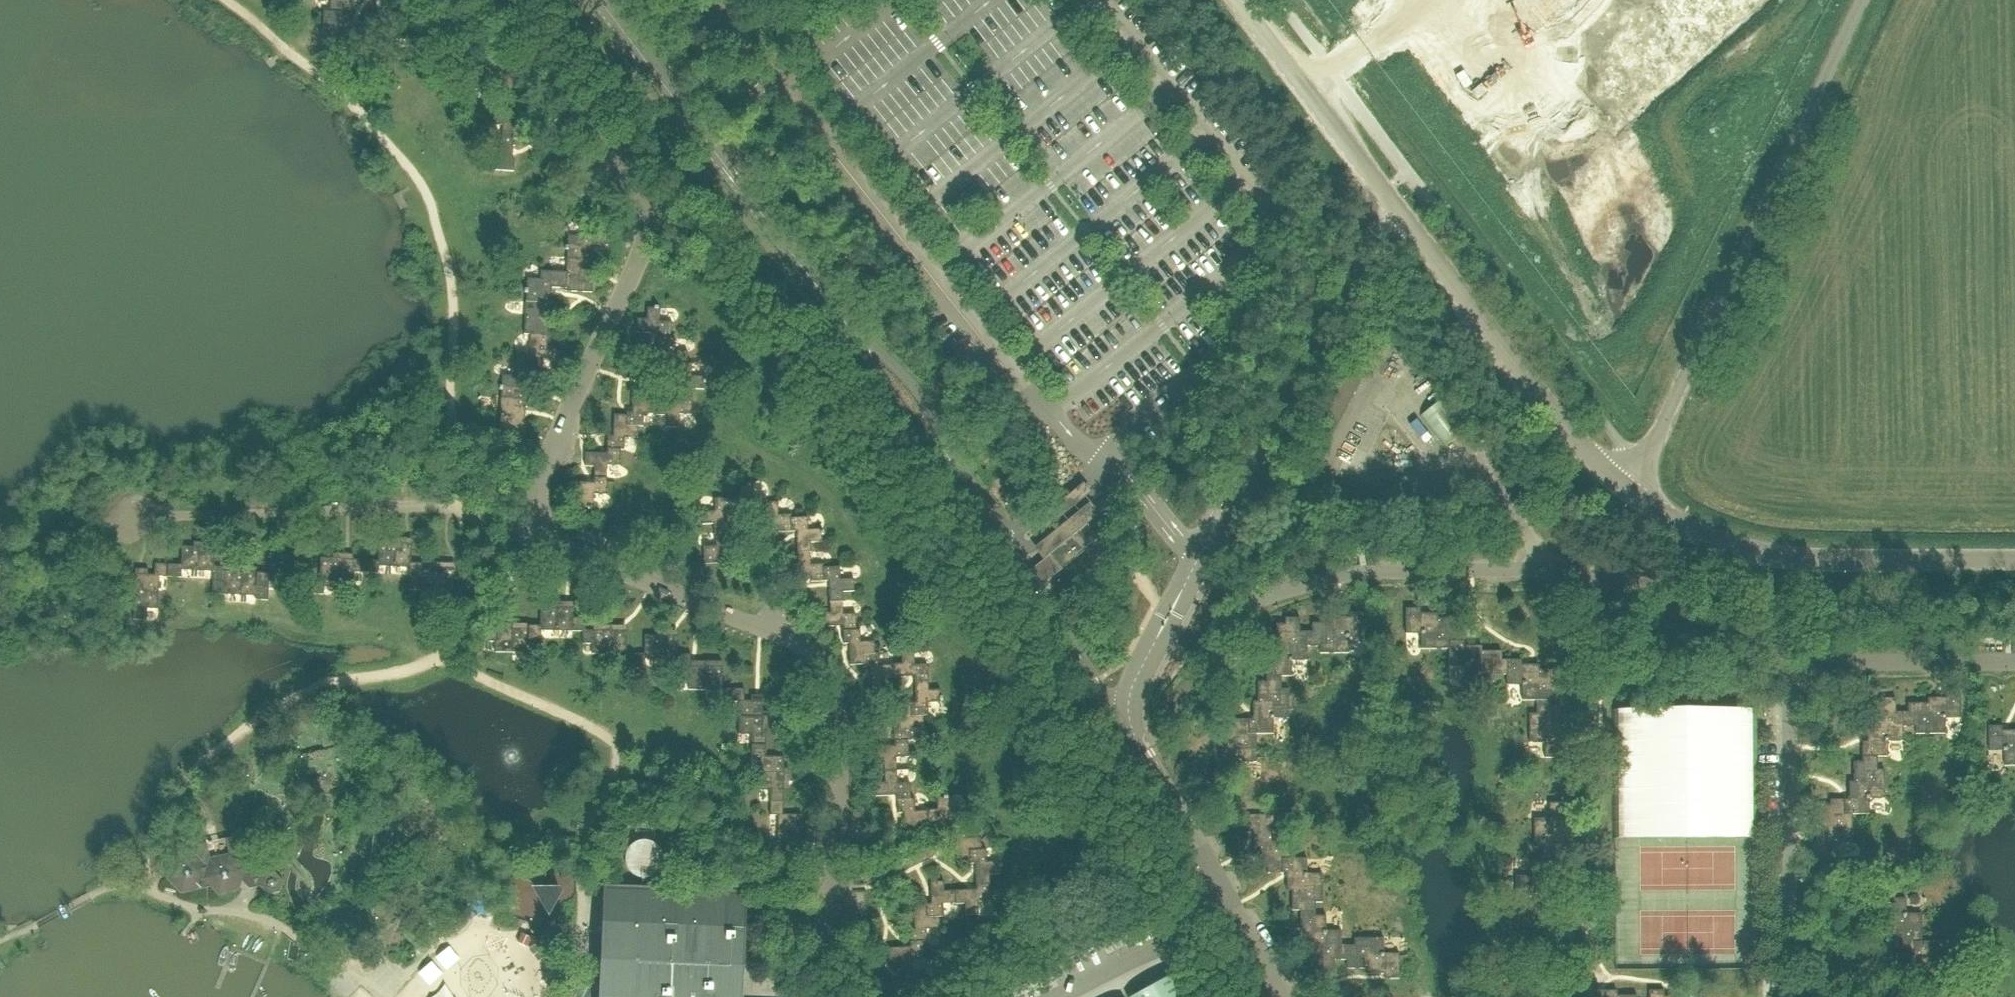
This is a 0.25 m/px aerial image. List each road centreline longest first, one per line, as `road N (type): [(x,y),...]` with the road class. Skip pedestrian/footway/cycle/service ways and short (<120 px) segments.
road 1 (tertiary): [(1633,491),(1545,412),(1236,0)]
road 2 (unclassified): [(1633,491),(1862,0)]
road 3 (tertiary): [(2014,561),(1786,558),(1708,538),(1633,491)]

